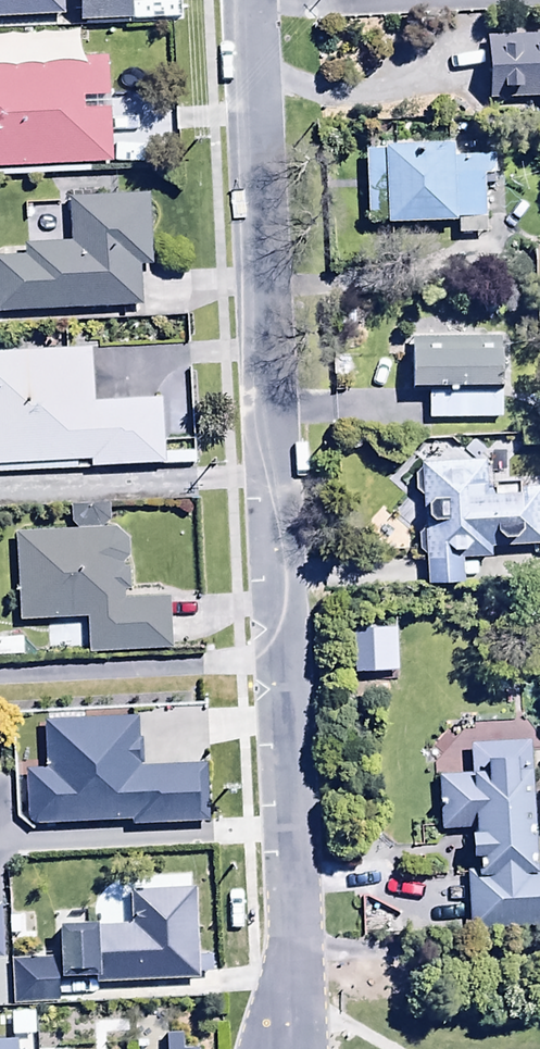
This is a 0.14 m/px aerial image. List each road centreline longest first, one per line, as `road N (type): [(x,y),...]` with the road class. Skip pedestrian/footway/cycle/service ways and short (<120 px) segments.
road 1 (residential): [(286,1048),(246,0)]

